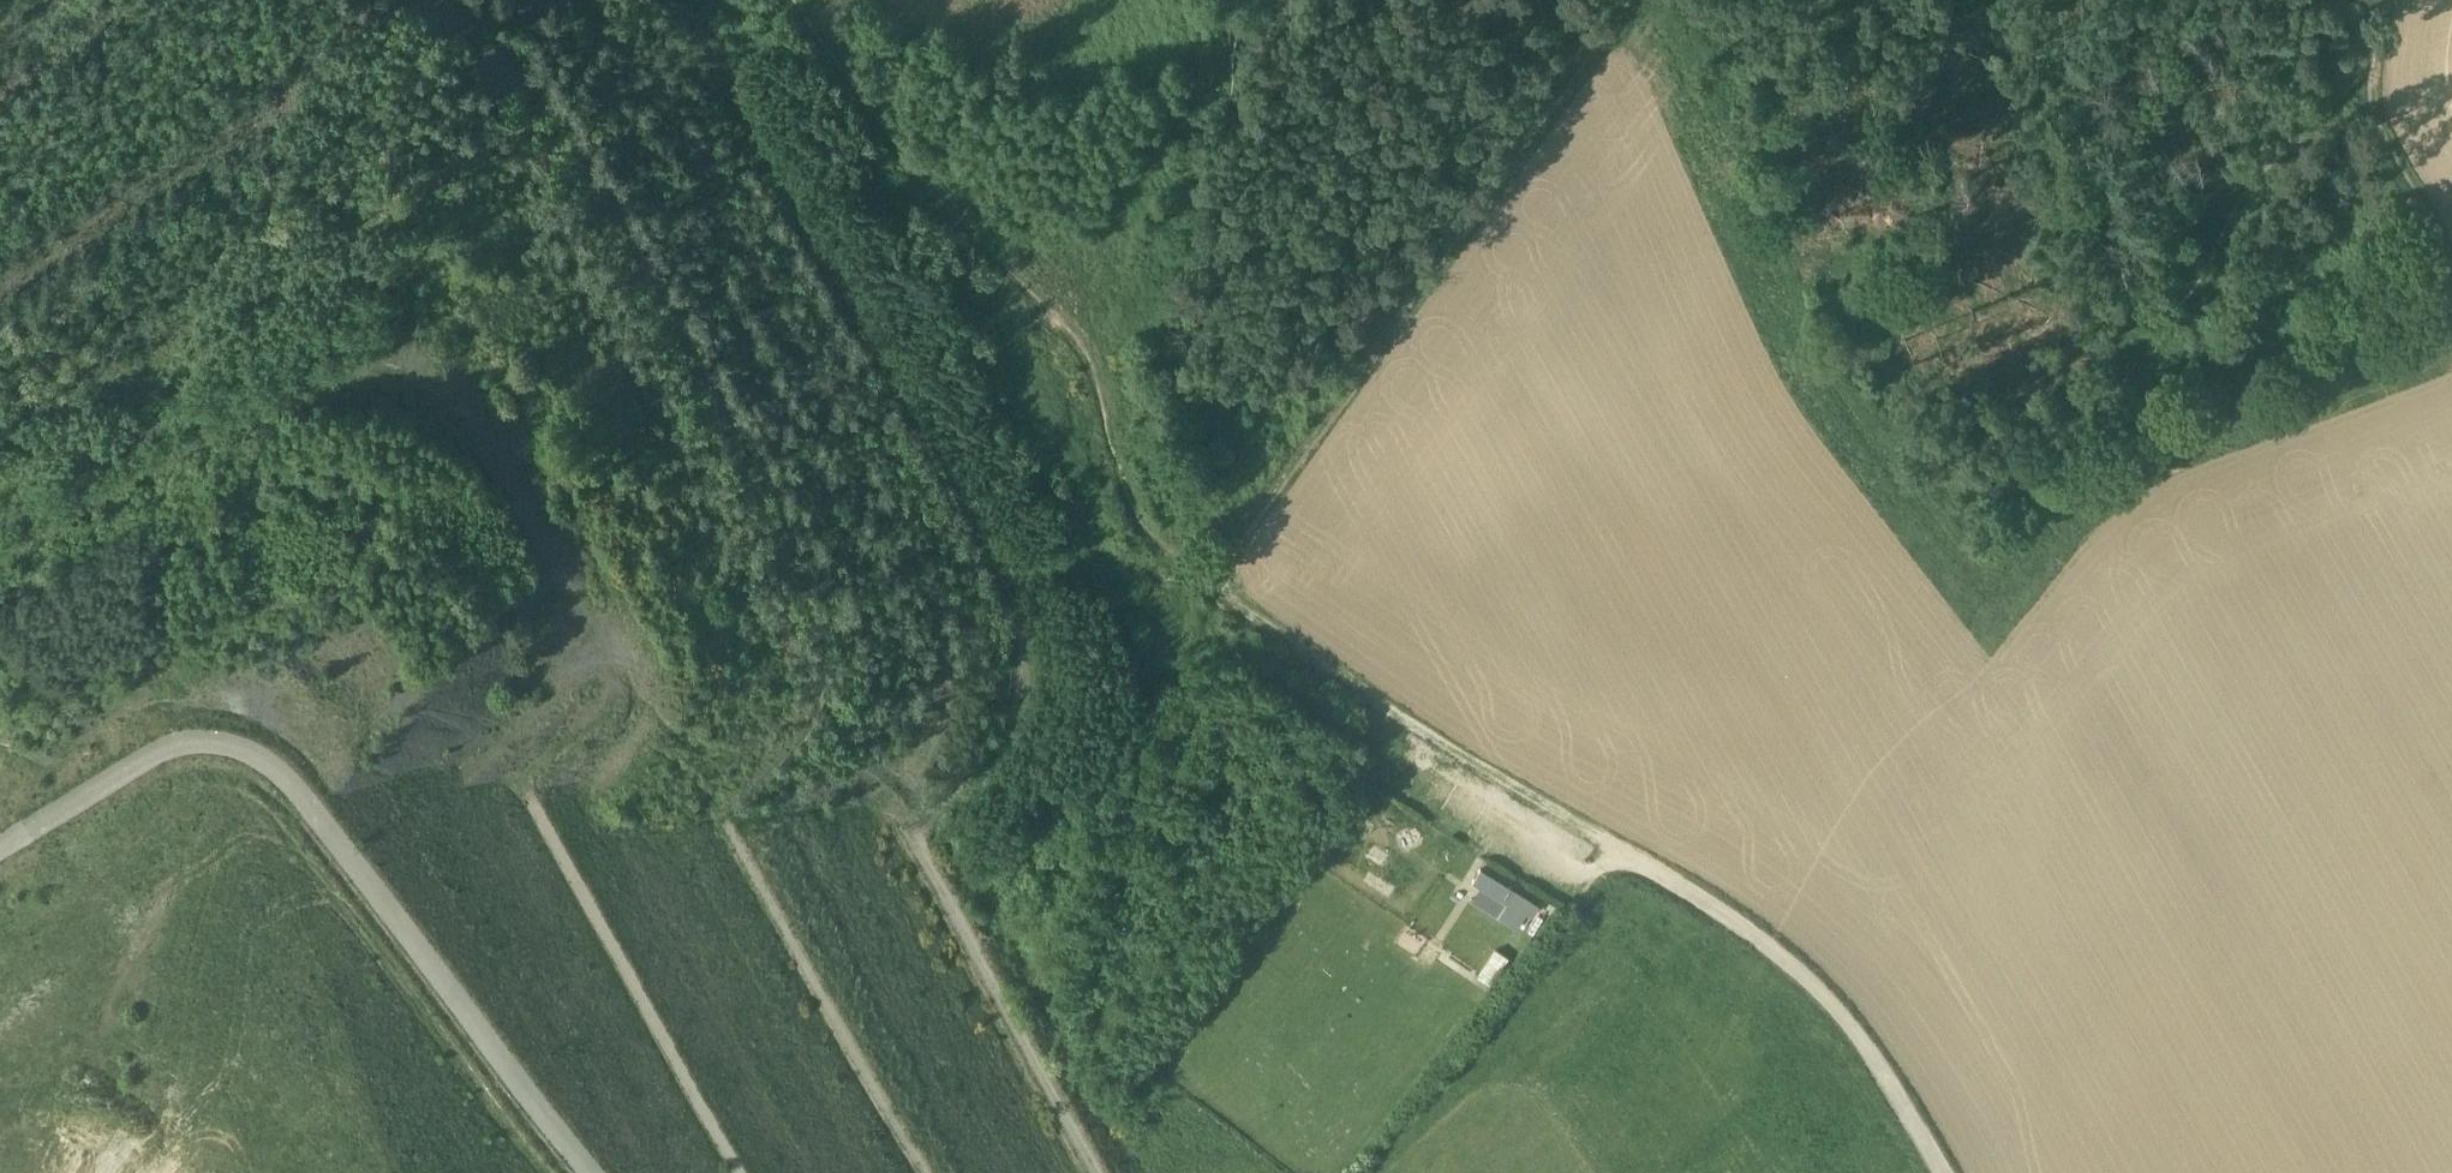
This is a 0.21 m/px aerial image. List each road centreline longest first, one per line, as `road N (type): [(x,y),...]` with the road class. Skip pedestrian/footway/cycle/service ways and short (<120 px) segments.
road 1 (track): [(1212,604),(1656,0)]
road 2 (track): [(1212,604),(1157,552),(1131,462),(1069,343),(908,164),(799,19)]
road 3 (track): [(1793,960),(1212,604)]
road 4 (track): [(619,653),(561,730),(468,819),(430,891),(411,950),(407,1042),(433,1172)]
road 5 (track): [(921,844),(1103,1172)]
road 6 (track): [(1951,1172),(1840,1004),(1793,960)]
road 7 (track): [(143,1172),(170,1019),(197,940)]
road 8 (track): [(2451,238),(2391,132),(2383,69)]

